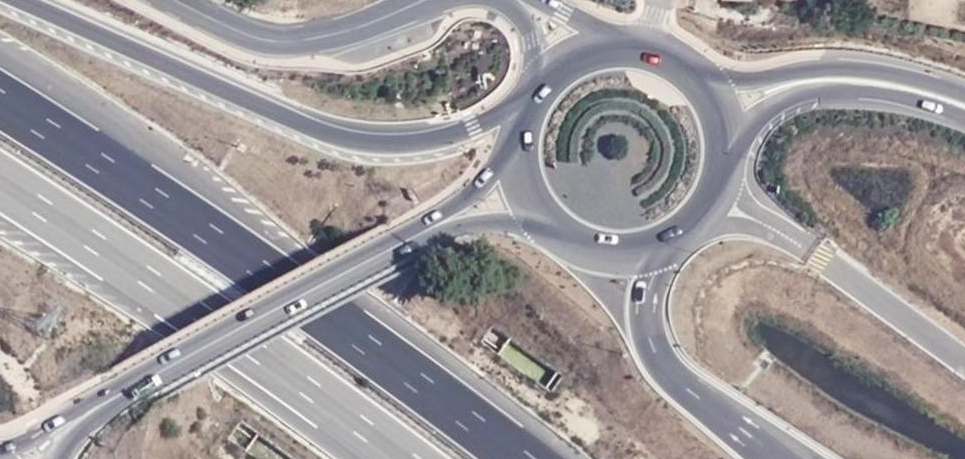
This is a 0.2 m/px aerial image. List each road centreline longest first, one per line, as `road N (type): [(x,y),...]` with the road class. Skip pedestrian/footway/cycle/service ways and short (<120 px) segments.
road 1 (motorway): [(519,458),(339,327),(0,100)]
road 2 (motorway): [(515,114),(449,136),(327,133),(14,0)]
road 3 (motorway): [(0,182),(403,458)]
road 4 (secondary): [(60,427),(416,237)]
road 5 (motorway): [(786,458),(685,387),(660,351),(647,317),(648,246)]
road 6 (secondary): [(964,94),(841,66),(734,83),(696,80)]
road 7 (tertiary): [(426,0),(312,40),(272,41),(235,34),(170,0)]
road 8 (secondary): [(720,148),(786,96),(828,87),(879,90),(964,116)]
road 9 (secondary): [(416,237),(470,218),(515,216),(545,224)]
road 10 (secondary): [(510,148),(416,237)]
road 11 (secondary): [(648,246),(701,206),(720,148)]

